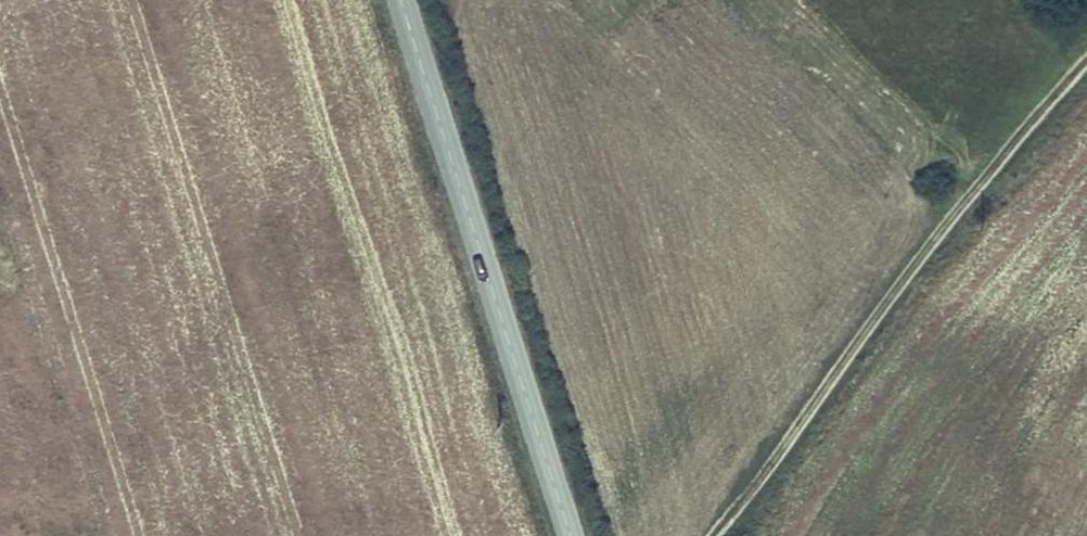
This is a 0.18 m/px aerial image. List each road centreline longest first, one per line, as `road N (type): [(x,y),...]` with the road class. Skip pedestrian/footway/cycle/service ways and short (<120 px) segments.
road 1 (track): [(720,535),(977,172),(1086,46)]
road 2 (tertiary): [(402,0),(571,535)]

